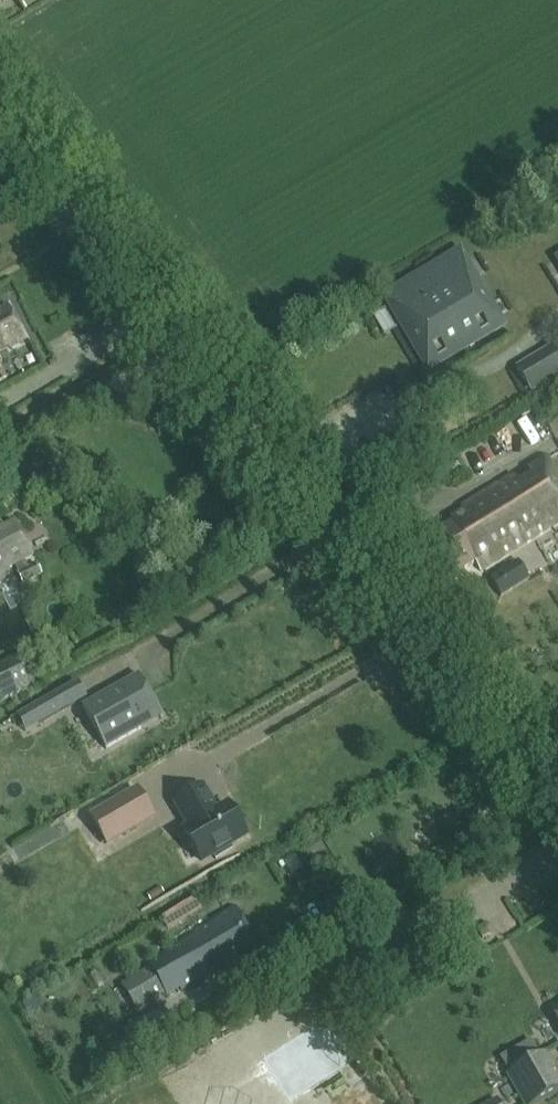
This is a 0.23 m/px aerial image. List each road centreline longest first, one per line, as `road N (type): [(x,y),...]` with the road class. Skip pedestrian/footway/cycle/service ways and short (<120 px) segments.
road 1 (tertiary): [(557,817),(424,637),(0,125)]
road 2 (track): [(107,673),(340,540)]
road 3 (track): [(549,804),(329,933)]
road 4 (track): [(180,348),(0,451)]

